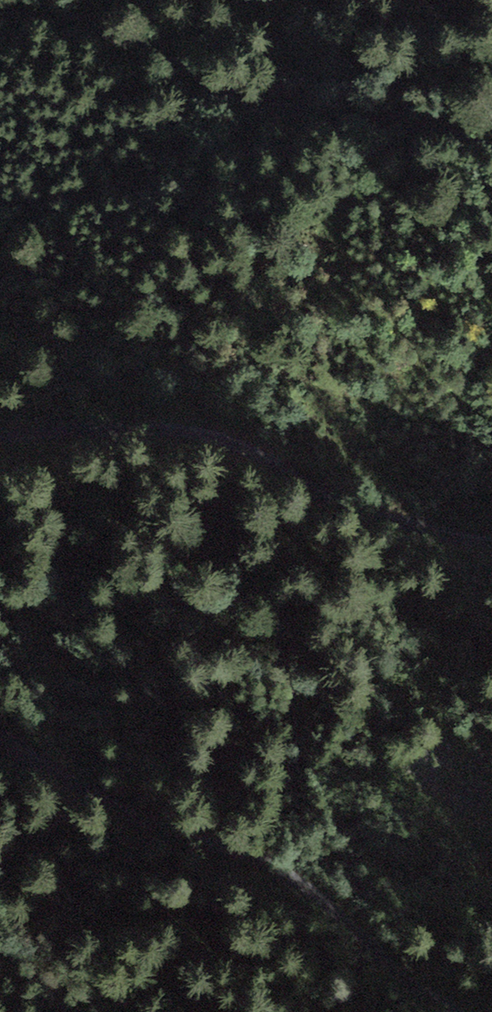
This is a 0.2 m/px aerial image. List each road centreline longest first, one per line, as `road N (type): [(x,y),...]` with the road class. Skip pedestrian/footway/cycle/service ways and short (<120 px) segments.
road 1 (track): [(0,735),(91,797),(275,864),(406,982),(455,1011)]
road 2 (track): [(0,8),(70,15),(269,109),(348,115),(491,151)]
road 3 (track): [(491,537),(343,508),(242,446),(181,429),(0,433)]

